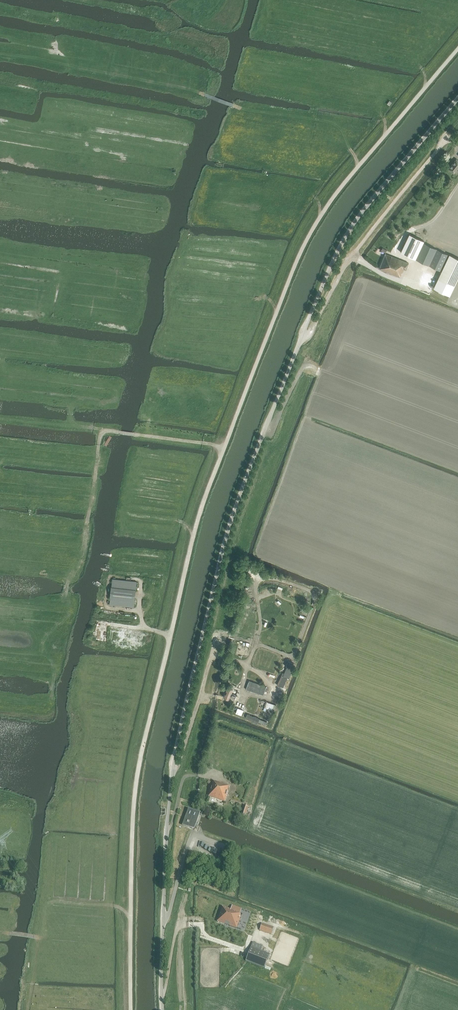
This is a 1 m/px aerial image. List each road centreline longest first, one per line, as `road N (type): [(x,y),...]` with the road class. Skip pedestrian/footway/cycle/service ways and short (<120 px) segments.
road 1 (unclassified): [(162,1009),(172,775),(232,519),(341,244),(457,96)]
road 2 (unclassified): [(131,1009),(136,778),(196,526),(224,449)]
road 3 (track): [(224,449),(321,215),(457,49)]
road 4 (track): [(107,431),(82,558),(45,644),(52,697)]
road 5 (track): [(180,91),(317,120),(351,145),(358,167)]
road 6 (track): [(224,449),(102,430)]

